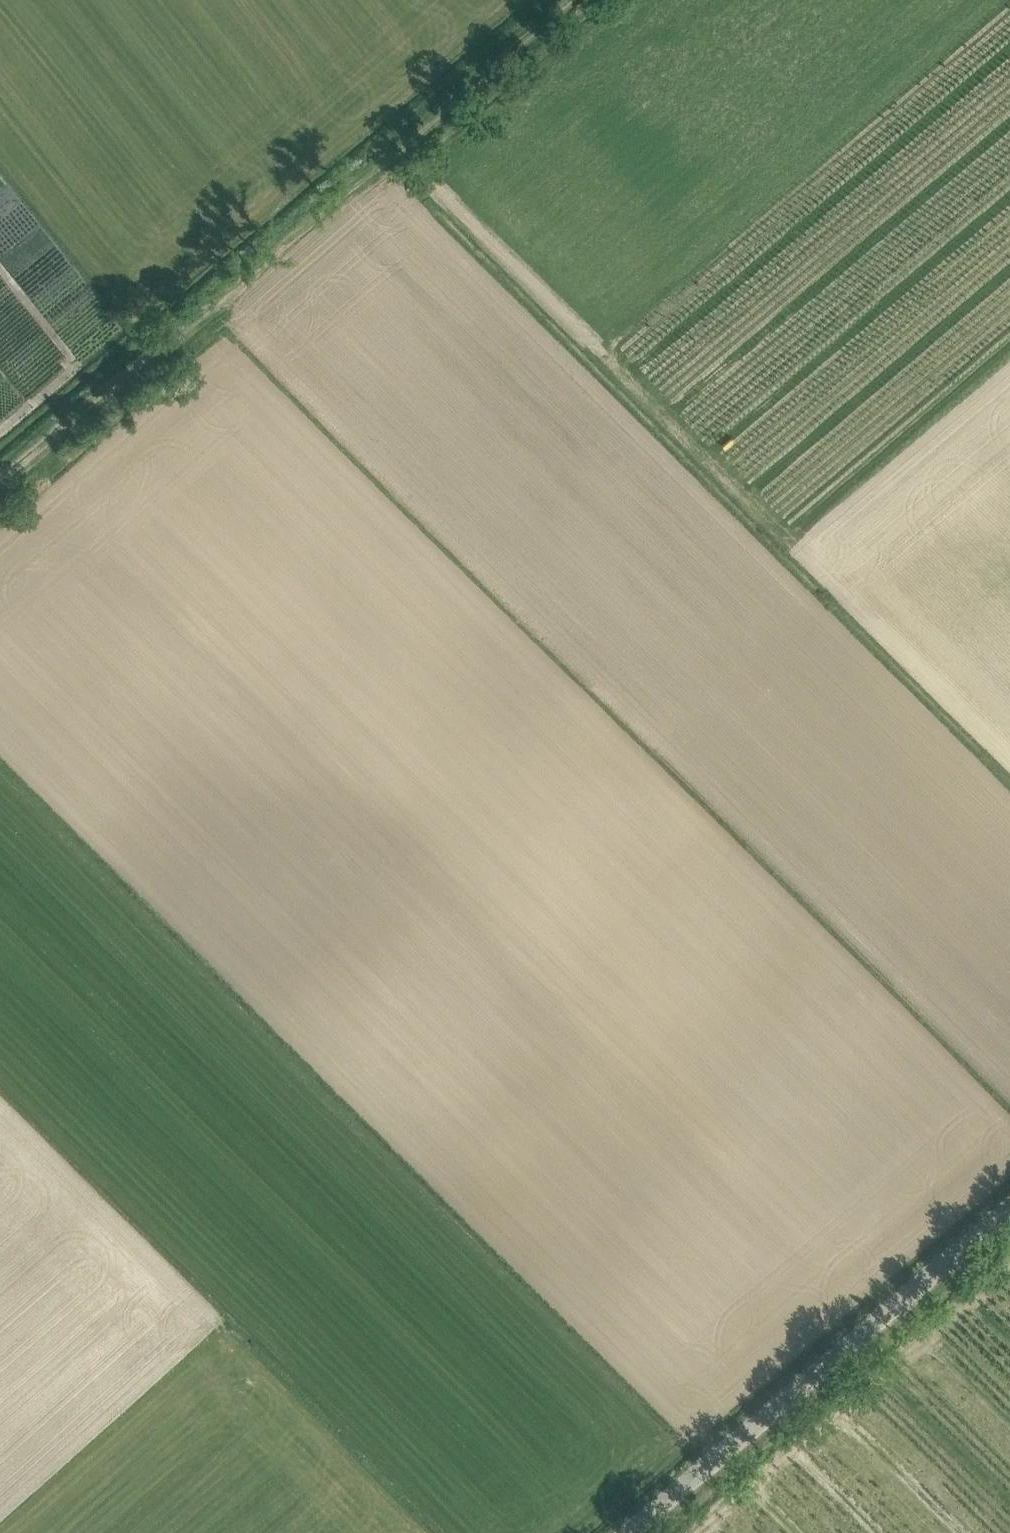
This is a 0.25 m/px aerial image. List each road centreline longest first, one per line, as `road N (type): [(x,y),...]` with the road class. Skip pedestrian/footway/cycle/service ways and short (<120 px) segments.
road 1 (track): [(0,486),(568,0)]
road 2 (unclassified): [(627,1532),(1009,1206)]

